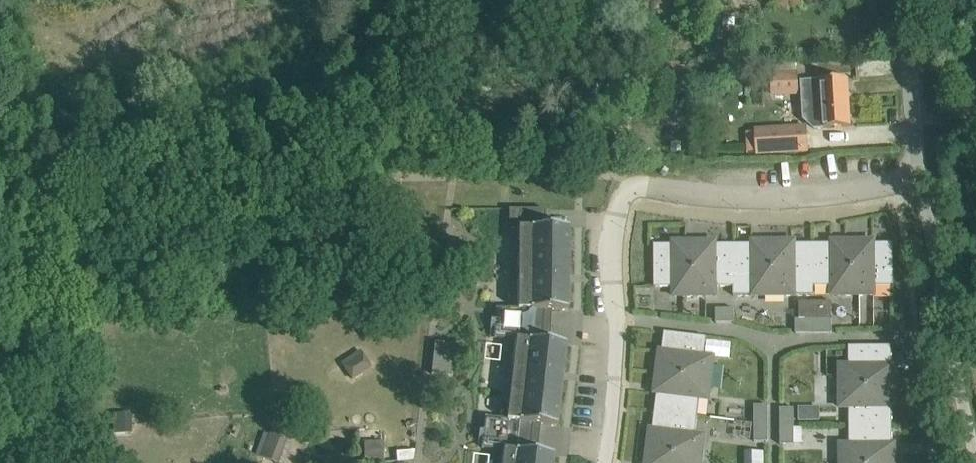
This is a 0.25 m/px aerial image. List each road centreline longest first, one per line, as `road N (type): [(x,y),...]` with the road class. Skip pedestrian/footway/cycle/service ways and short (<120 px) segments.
road 1 (residential): [(923,176),(842,194),(627,192),(617,207),(611,255),(614,398),(606,462)]
road 2 (unclassified): [(971,462),(923,176)]
road 3 (unclassified): [(0,229),(54,462)]
road 4 (unclassified): [(923,176),(905,0)]

